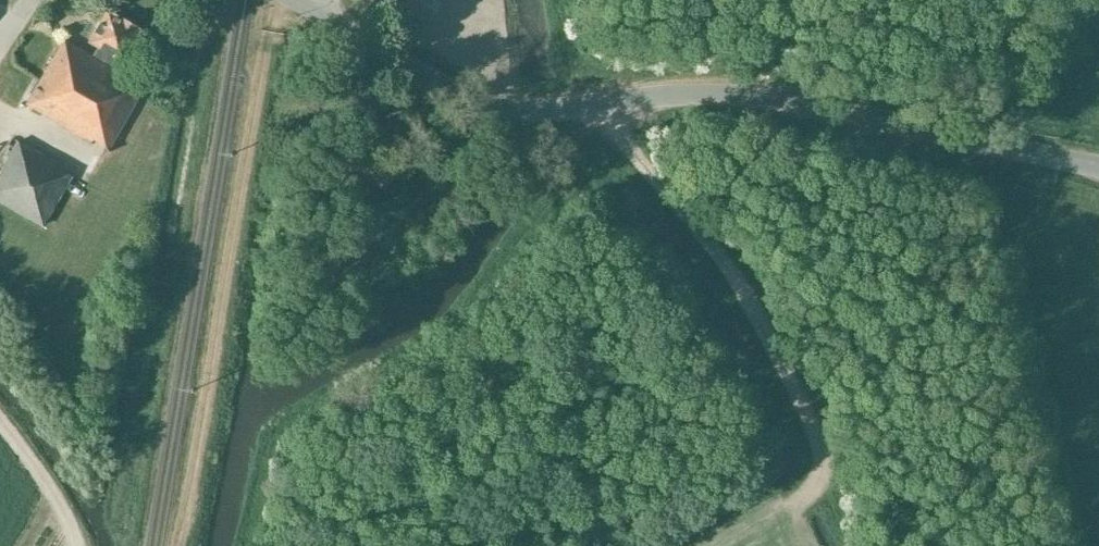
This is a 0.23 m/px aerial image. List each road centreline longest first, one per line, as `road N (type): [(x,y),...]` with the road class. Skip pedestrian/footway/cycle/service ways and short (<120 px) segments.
road 1 (unclassified): [(1098,167),(712,93),(514,111),(483,107),(294,0)]
road 2 (track): [(176,545),(263,48),(283,0)]
road 3 (track): [(794,505),(822,468),(777,349),(729,264),(590,102)]

